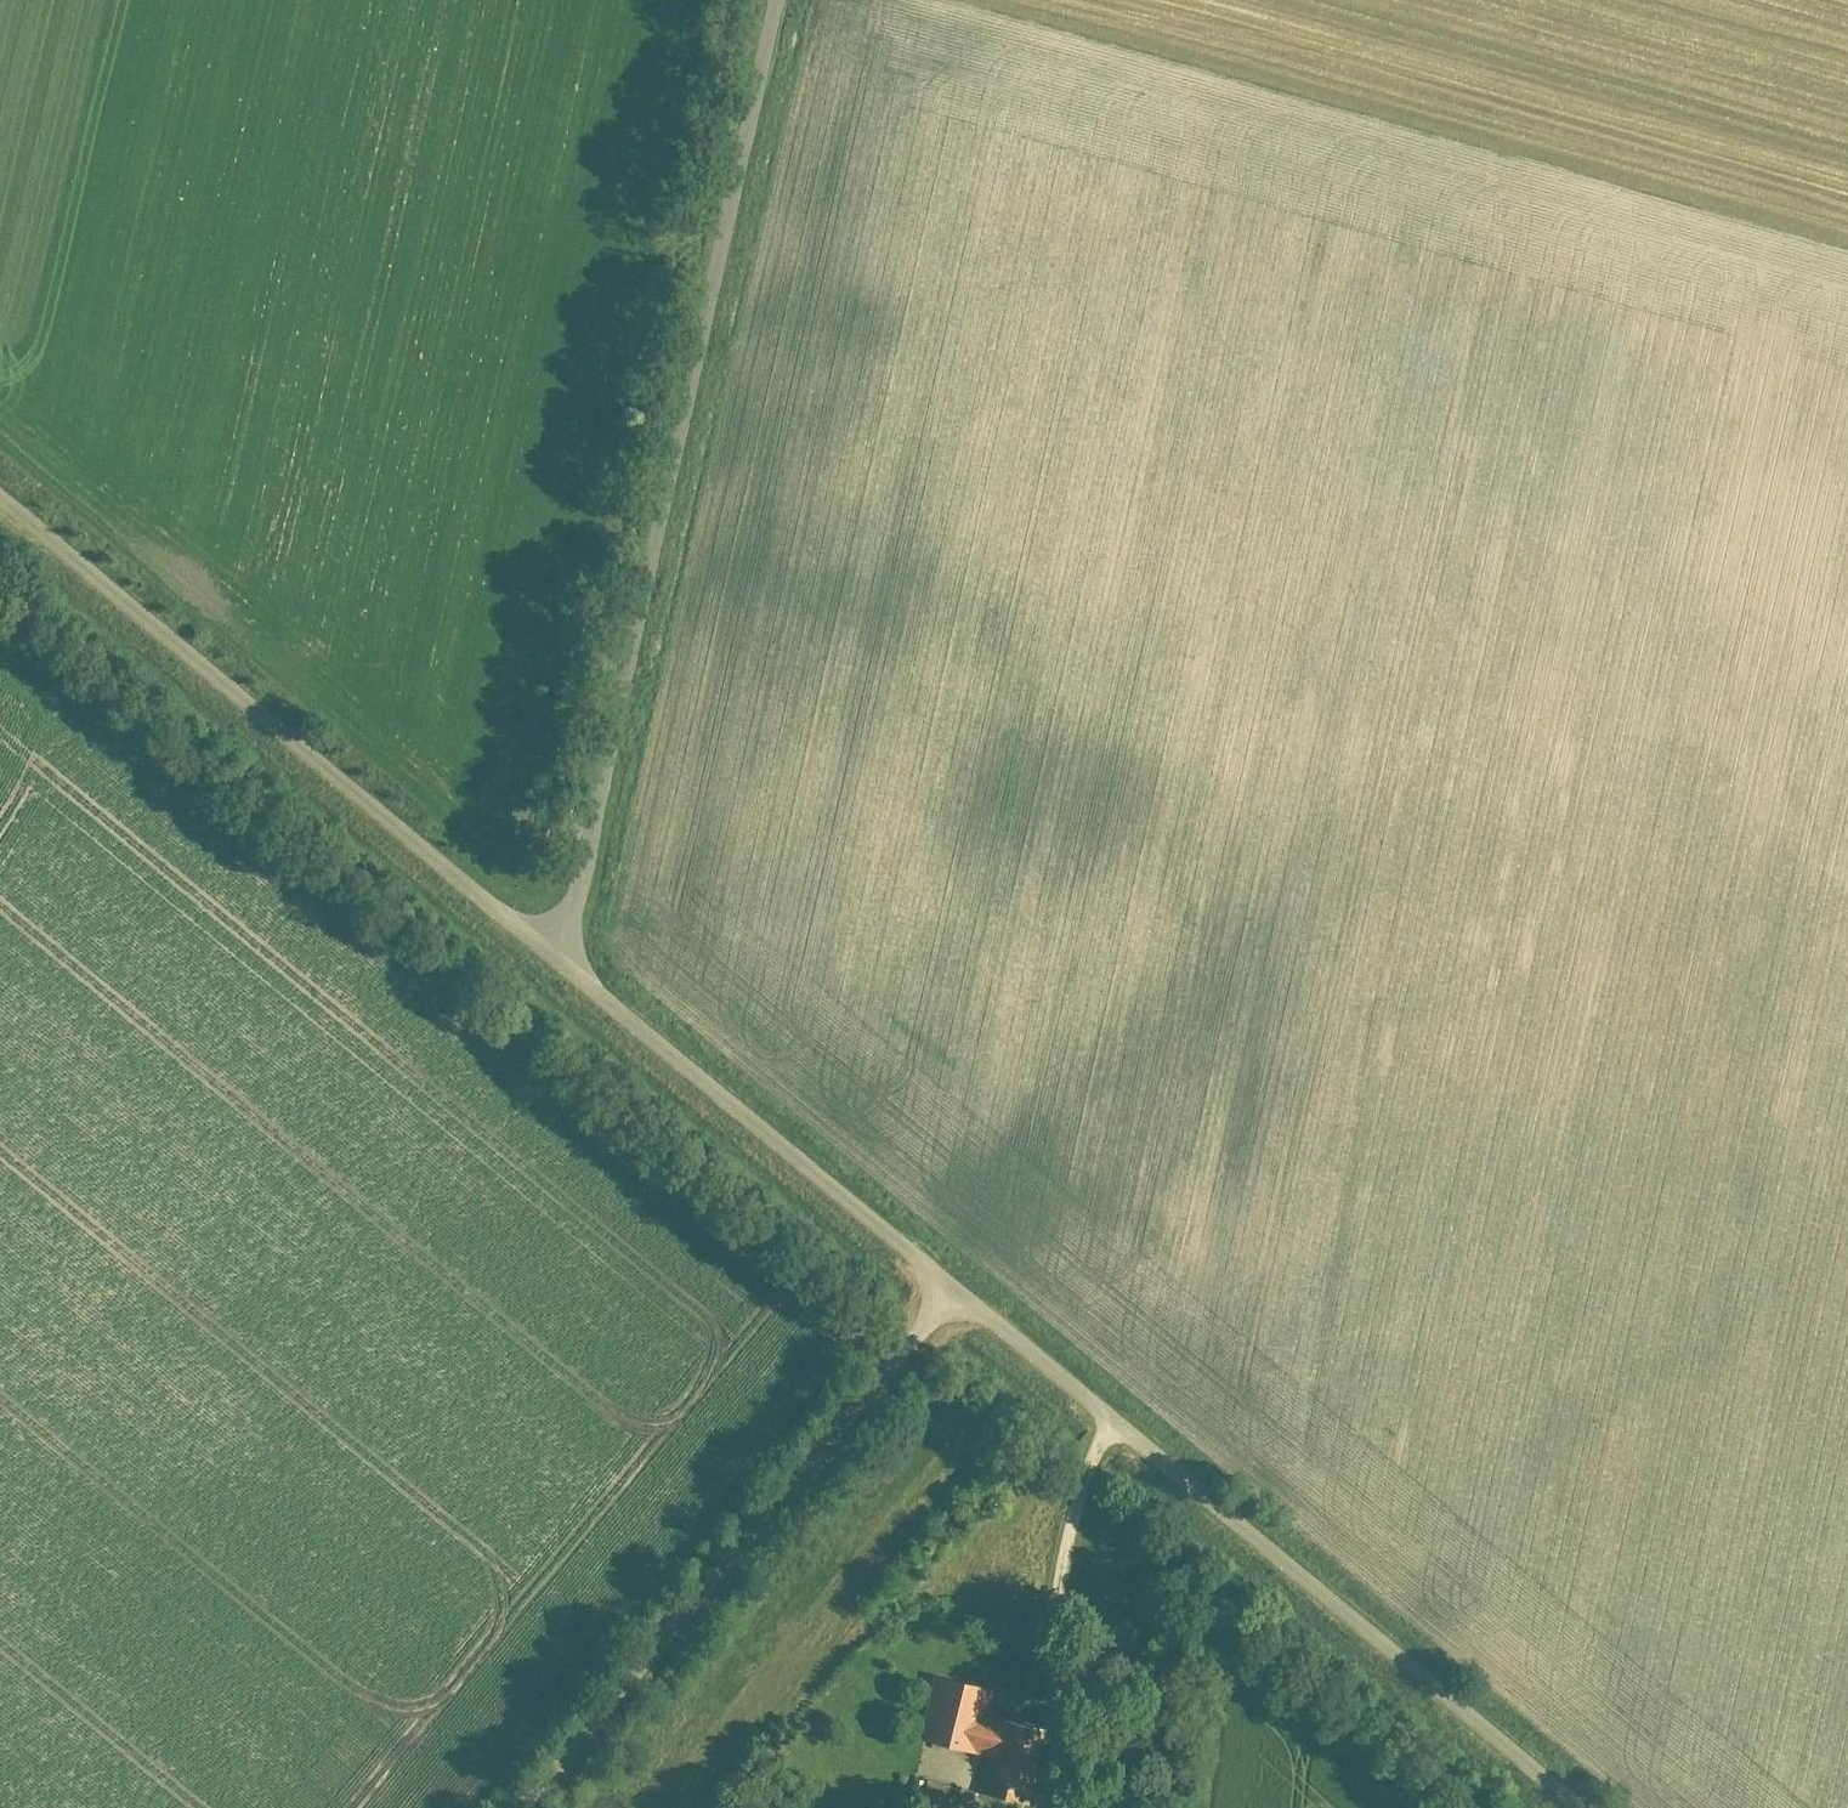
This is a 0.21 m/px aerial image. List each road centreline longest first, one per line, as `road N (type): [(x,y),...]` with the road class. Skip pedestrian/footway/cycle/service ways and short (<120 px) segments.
road 1 (unclassified): [(768,0),(557,940)]
road 2 (unclassified): [(1585,1807),(961,1282)]
road 3 (unclassified): [(557,940),(0,487)]
road 4 (residential): [(961,1282),(522,1807)]
road 5 (unclassified): [(961,1282),(557,940)]

